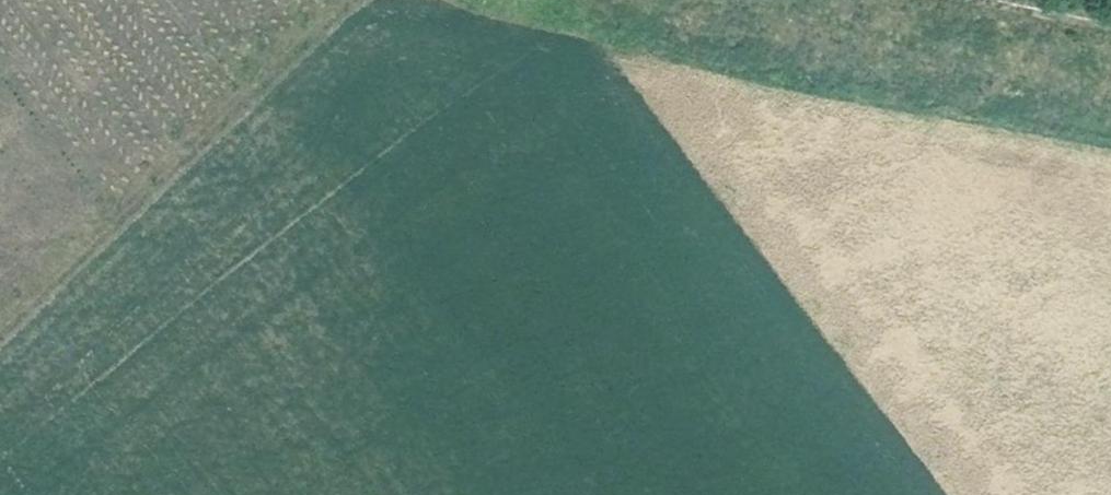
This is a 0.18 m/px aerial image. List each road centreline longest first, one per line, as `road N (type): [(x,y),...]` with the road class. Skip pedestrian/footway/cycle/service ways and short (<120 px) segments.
road 1 (track): [(1110,25),(977,0)]

